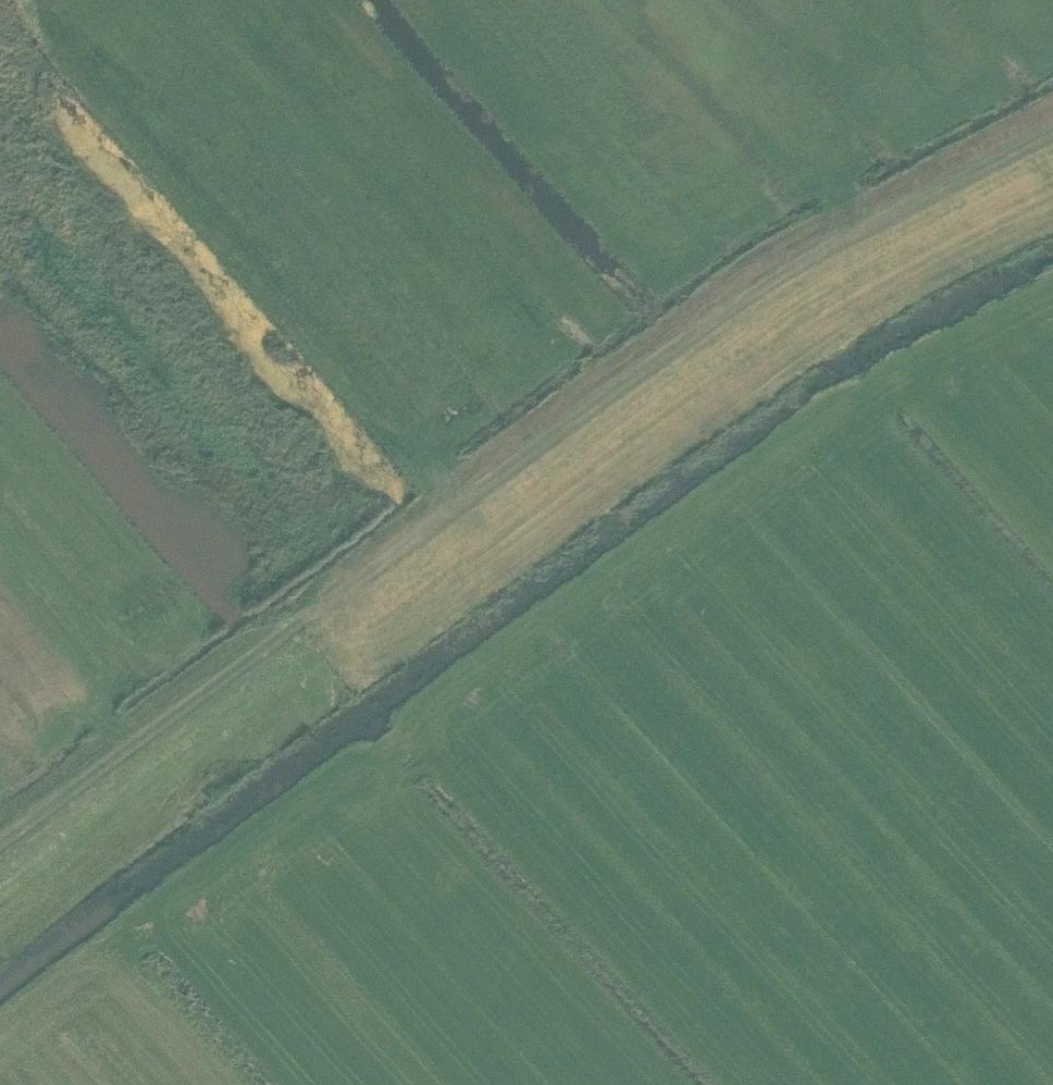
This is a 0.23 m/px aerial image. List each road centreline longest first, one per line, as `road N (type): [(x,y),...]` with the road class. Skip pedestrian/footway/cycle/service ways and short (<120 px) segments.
road 1 (track): [(0,845),(465,497),(792,270),(1052,136)]

